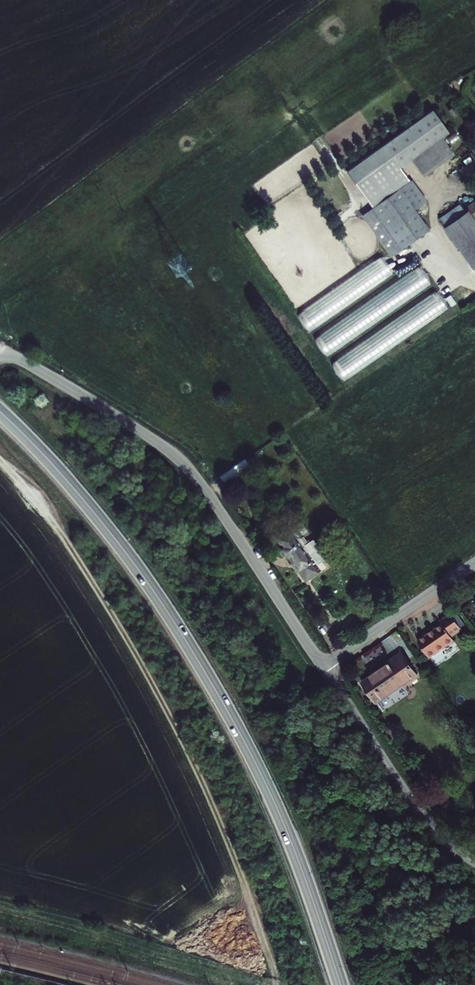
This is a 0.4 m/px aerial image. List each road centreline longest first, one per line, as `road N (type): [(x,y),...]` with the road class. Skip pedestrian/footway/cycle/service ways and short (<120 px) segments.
road 1 (secondary): [(0,411),(121,546),(204,669),(280,814),(340,984)]
road 2 (track): [(275,980),(206,788),(145,671),(75,555),(0,461)]
road 3 (unclassified): [(323,666),(185,464),(104,408),(0,353)]
road 4 (unclassified): [(474,862),(421,816),(323,666)]
road 5 (unclassified): [(474,563),(323,666)]

